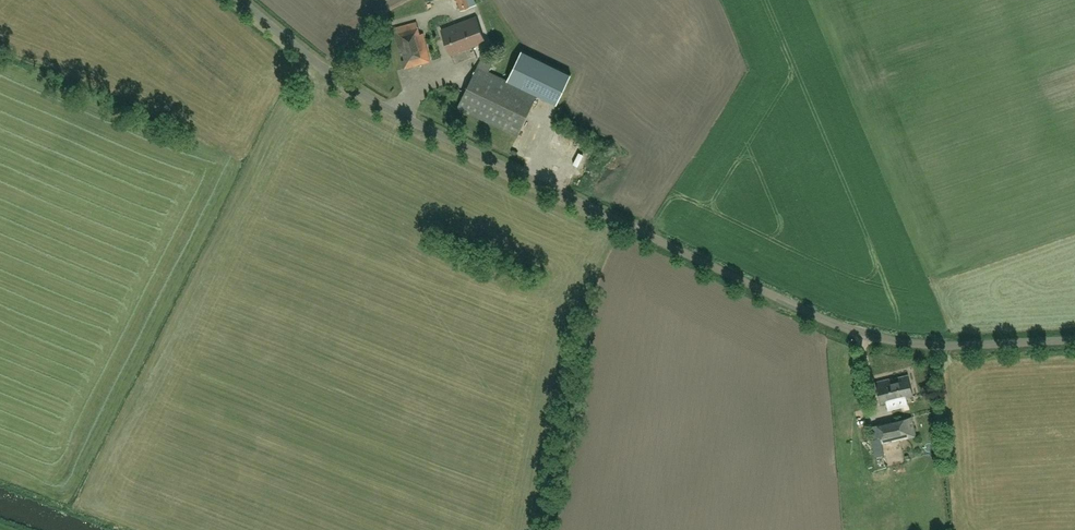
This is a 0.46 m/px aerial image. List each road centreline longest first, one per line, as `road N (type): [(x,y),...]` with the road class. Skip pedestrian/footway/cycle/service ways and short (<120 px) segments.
road 1 (unclassified): [(1074,335),(911,339),(842,321),(347,79),(246,0)]

